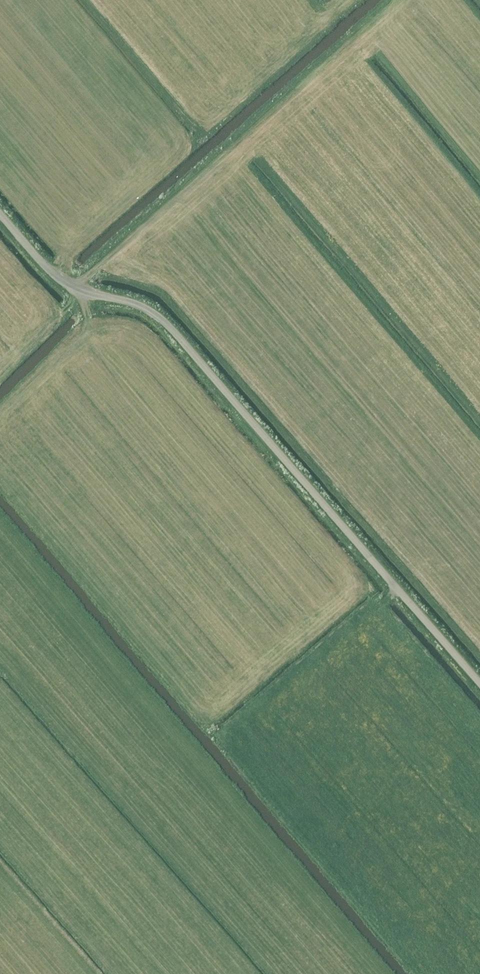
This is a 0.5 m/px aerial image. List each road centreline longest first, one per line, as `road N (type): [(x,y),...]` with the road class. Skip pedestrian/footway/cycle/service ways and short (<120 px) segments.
road 1 (unclassified): [(479,684),(163,326),(145,310),(49,271),(0,219)]

